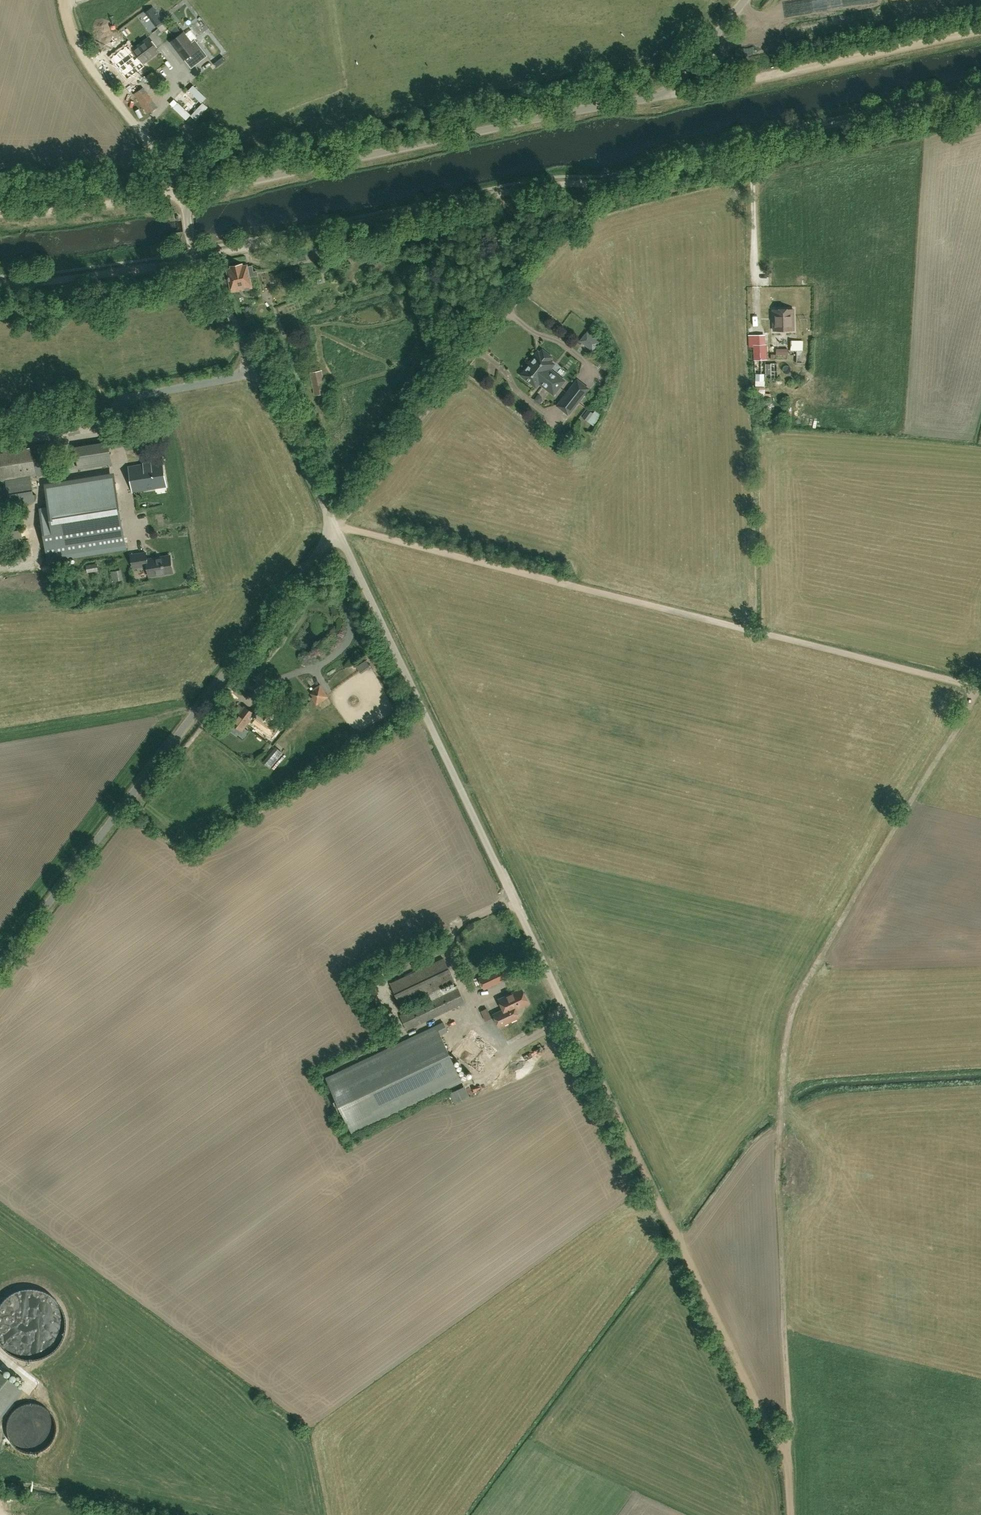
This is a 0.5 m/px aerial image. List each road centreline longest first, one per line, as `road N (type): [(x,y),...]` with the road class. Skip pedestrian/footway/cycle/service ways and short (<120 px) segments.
road 1 (track): [(335,525),(975,686)]
road 2 (unclassified): [(183,194),(665,95),(745,0)]
road 3 (unclassified): [(582,1039),(335,525)]
road 4 (unclassified): [(0,966),(335,525)]
road 5 (track): [(780,1130),(788,1012),(975,686)]
road 6 (track): [(582,1039),(787,1465)]
road 7 (track): [(335,525),(600,184)]
road 8 (track): [(198,257),(531,186),(600,184)]
road 9 (unclassified): [(335,525),(198,257),(183,194)]
road 10 (track): [(787,1465),(780,1130)]
road 11 (track): [(672,90),(691,93),(980,29)]
road 12 (track): [(751,142),(980,93)]
road 13 (track): [(198,257),(85,278),(0,282)]
road 14 (track): [(0,210),(183,194)]
road 15 (track): [(751,142),(758,323)]
road 16 (unclassified): [(183,194),(80,52)]
road 17 (track): [(600,184),(751,142)]
road 18 (track): [(678,1238),(695,1230),(749,1155),(780,1130)]

